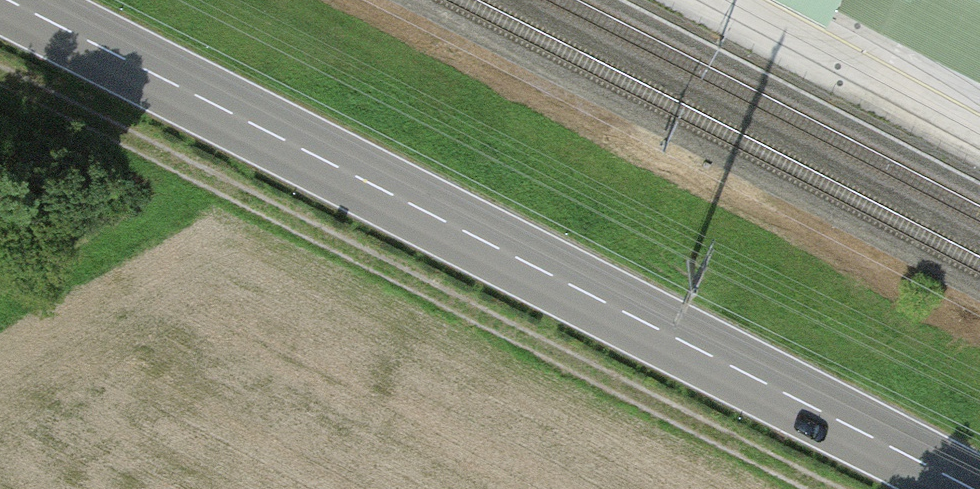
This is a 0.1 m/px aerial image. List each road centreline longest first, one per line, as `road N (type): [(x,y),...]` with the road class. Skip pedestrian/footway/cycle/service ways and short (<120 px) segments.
road 1 (primary): [(15,0),(976,488)]
road 2 (track): [(832,488),(0,69)]

